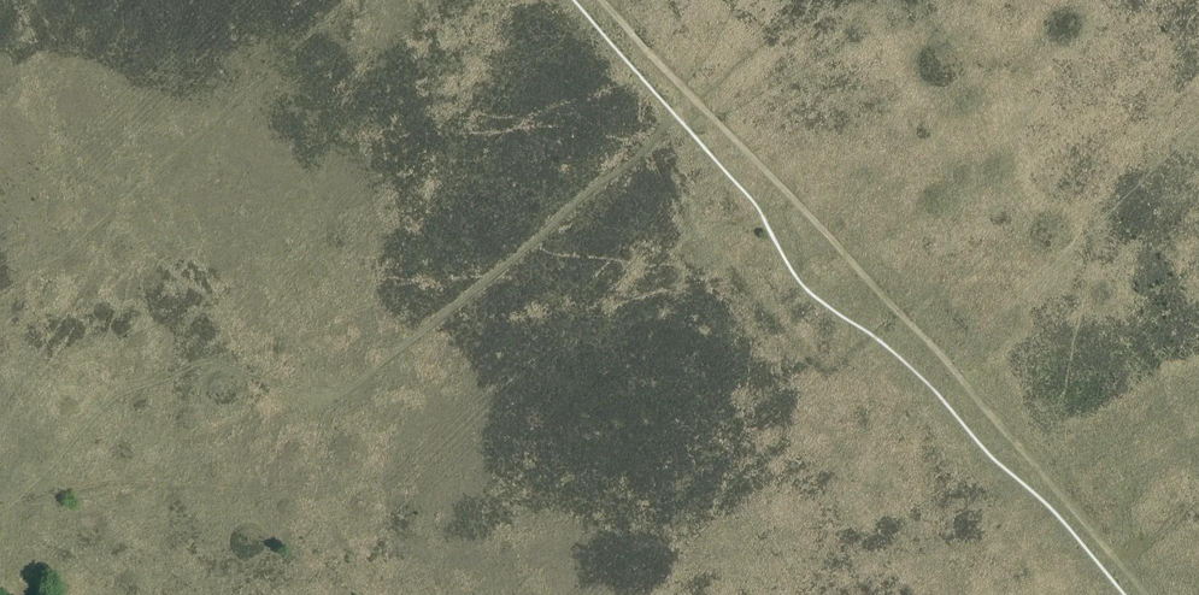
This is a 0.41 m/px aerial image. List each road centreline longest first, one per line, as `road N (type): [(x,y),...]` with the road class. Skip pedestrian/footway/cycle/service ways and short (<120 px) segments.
road 1 (track): [(600,0),(950,366),(1146,594)]

